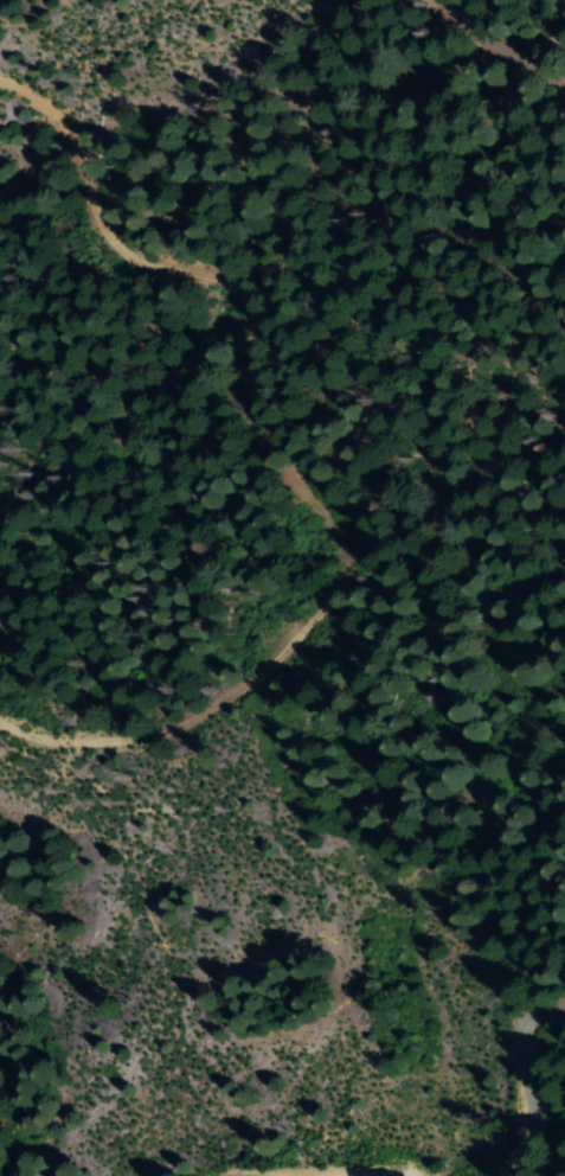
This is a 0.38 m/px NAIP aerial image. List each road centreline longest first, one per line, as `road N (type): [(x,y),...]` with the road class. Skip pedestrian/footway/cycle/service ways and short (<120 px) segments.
road 1 (track): [(526,1175),(544,1118),(533,1050),(542,1035),(564,1026)]

